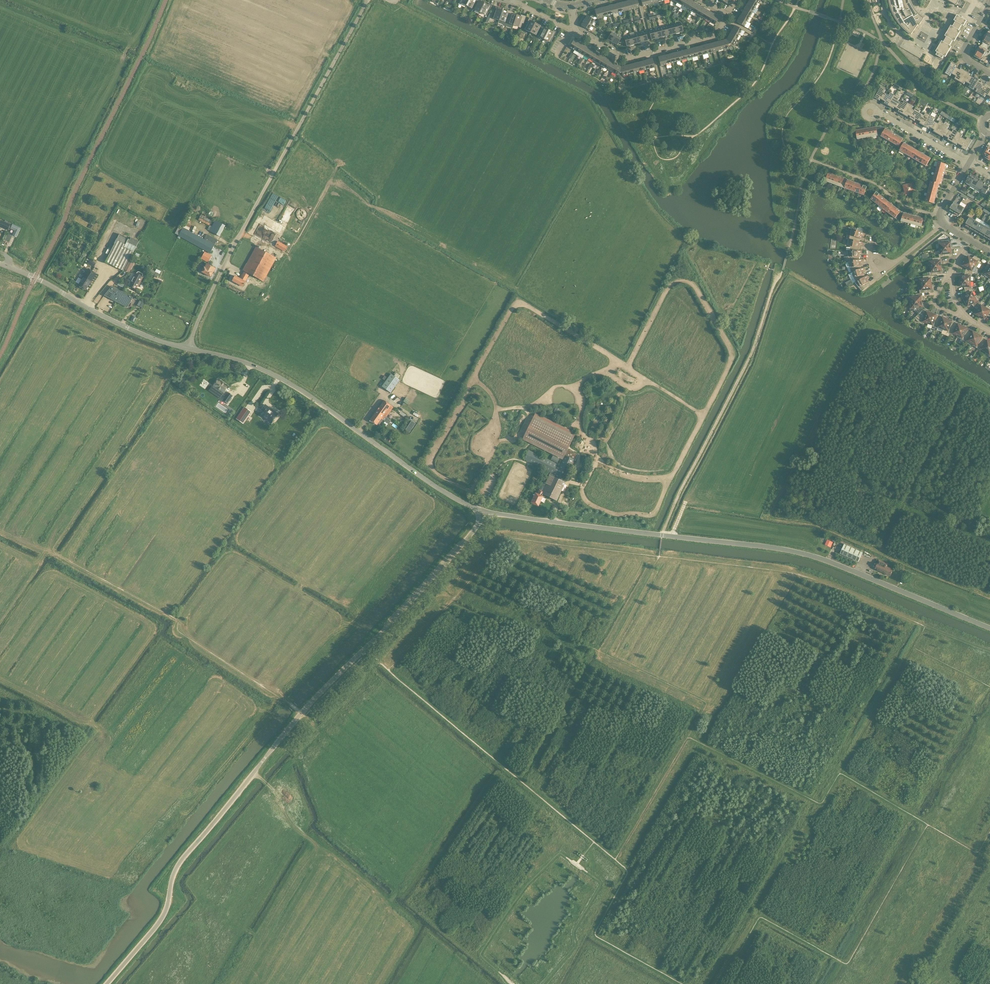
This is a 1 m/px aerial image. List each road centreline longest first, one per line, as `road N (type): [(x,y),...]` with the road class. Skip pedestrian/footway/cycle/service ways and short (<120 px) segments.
road 1 (unclassified): [(107,983),(159,924),(182,859),(484,511)]
road 2 (unclassified): [(989,628),(806,554),(484,511)]
road 3 (unclassified): [(189,349),(213,288),(367,0)]
road 4 (unclassified): [(484,511),(429,482),(281,378),(189,349)]
road 5 (unclassified): [(189,349),(129,328),(9,267)]
road 6 (residential): [(575,31),(628,58),(714,36),(729,13)]

